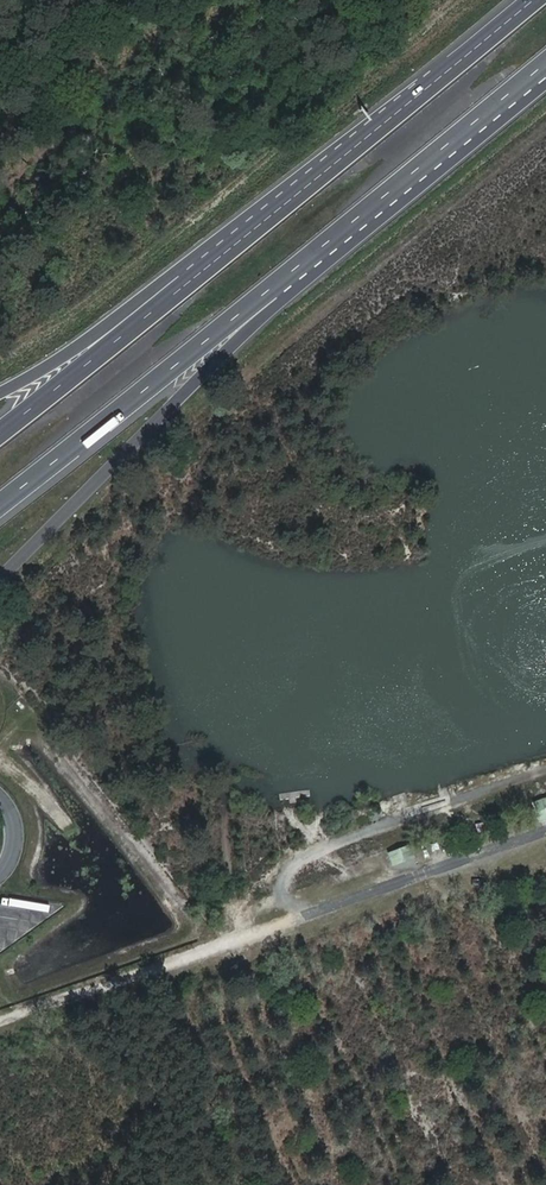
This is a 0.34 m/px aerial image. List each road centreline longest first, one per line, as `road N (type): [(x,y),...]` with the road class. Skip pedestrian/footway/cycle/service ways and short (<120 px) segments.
road 1 (motorway): [(0,581),(225,352),(545,78)]
road 2 (motorway): [(0,504),(545,60)]
road 3 (motorway): [(526,0),(196,275)]
road 4 (track): [(315,915),(277,892),(288,865),(545,769)]
road 5 (track): [(315,915),(0,1030)]
road 6 (motorway): [(196,275),(0,434)]
road 7 (motorway): [(196,275),(169,276),(64,355),(0,391)]

